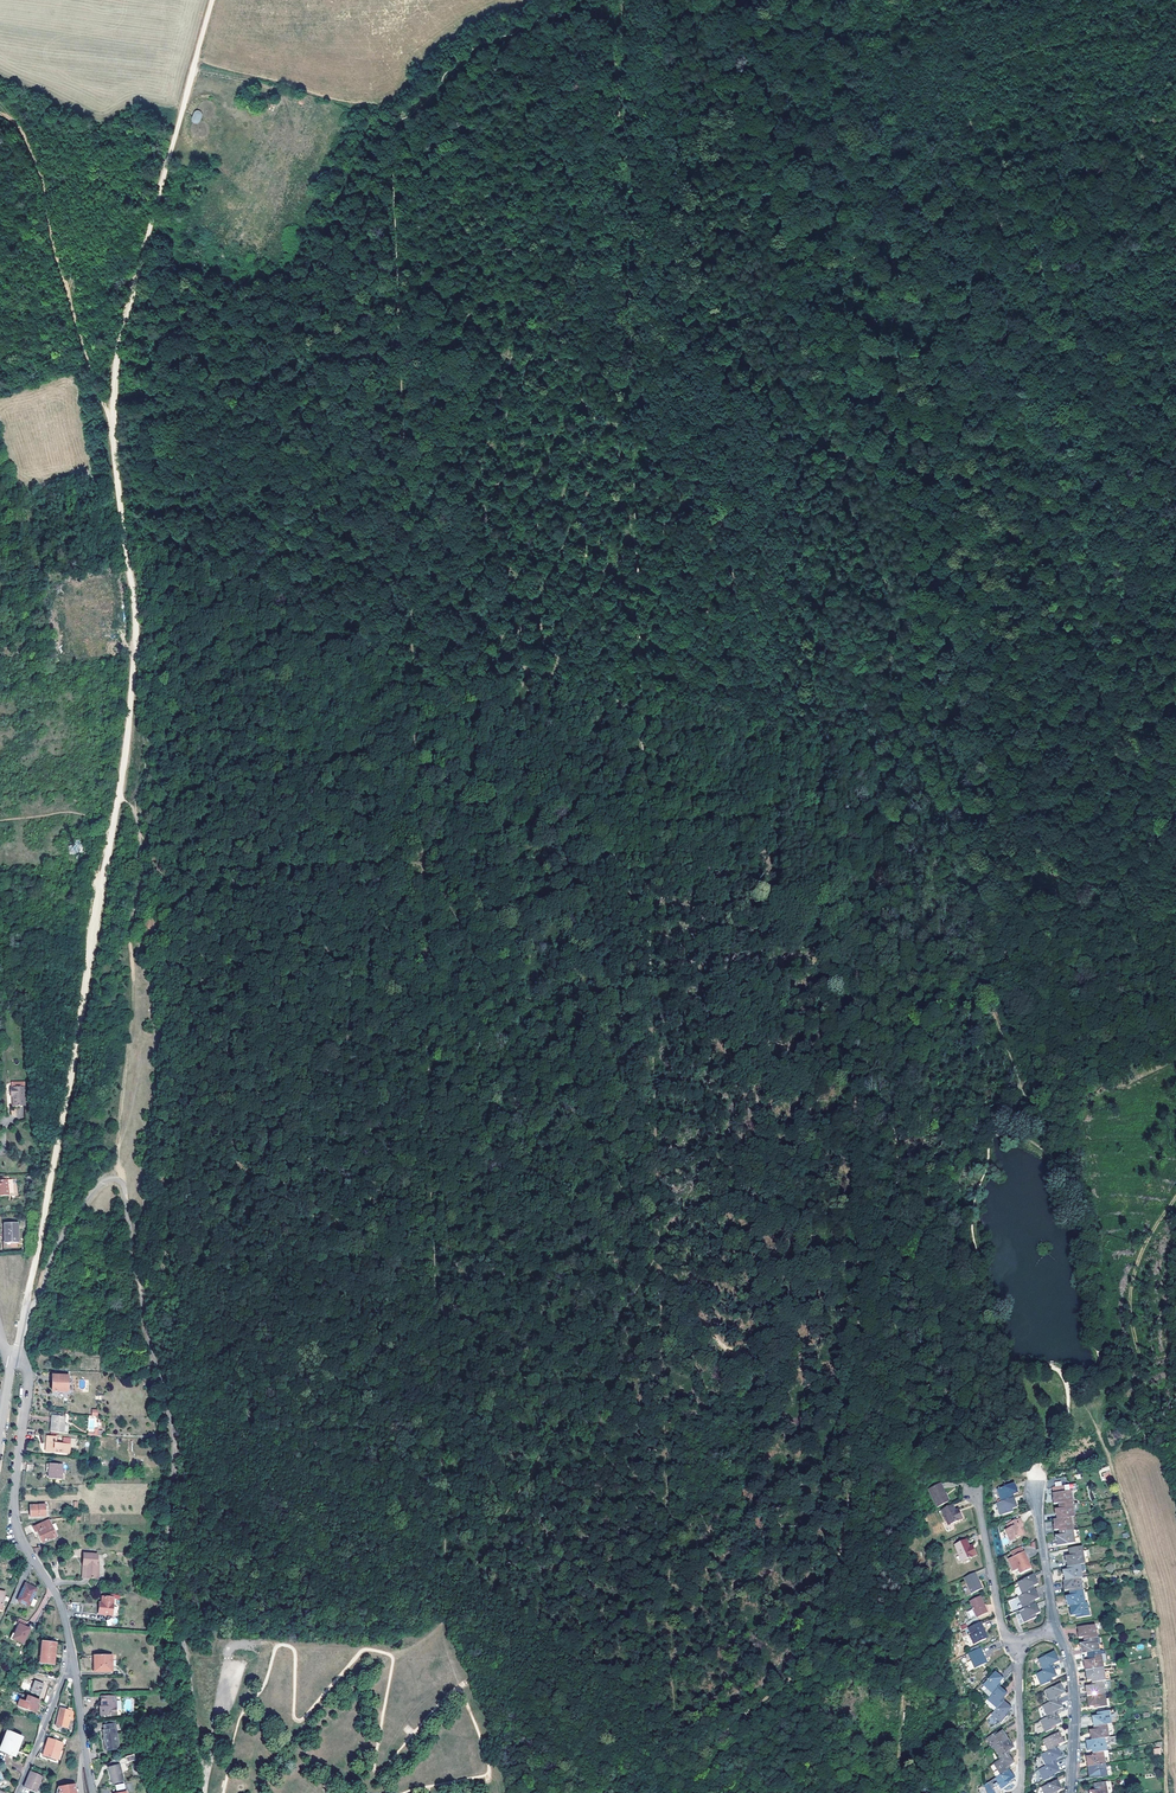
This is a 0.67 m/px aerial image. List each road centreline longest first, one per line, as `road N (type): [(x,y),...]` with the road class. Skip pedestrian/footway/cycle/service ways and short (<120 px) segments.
road 1 (track): [(677,1757),(633,477),(397,127)]
road 2 (track): [(196,61),(374,104),(397,127),(451,1571)]
road 3 (track): [(213,0),(115,373),(112,431),(134,614),(129,725),(26,1318)]
road 4 (track): [(943,1285),(886,1073),(878,888),(919,589),(902,508),(875,444),(799,313),(701,0)]
road 5 (track): [(1175,1048),(1164,1054),(1145,1049),(1010,960),(986,905),(981,849),(996,662),(968,487),(934,427),(883,370),(811,234),(787,105),(785,41)]
road 6 (track): [(561,0),(557,12),(471,57),(359,157),(309,272),(285,291),(253,297),(178,351),(157,380),(170,525),(132,595)]
road 7 (track): [(899,1792),(905,1390),(858,1110)]
road 8 (track): [(121,1183),(167,1403),(174,1457),(170,1578),(198,1766),(211,1775)]
road 9 (track): [(964,9),(952,76),(1007,226),(1079,324),(1175,491)]
road 10 (track): [(420,864),(883,856)]
road 11 (track): [(121,1183),(141,827),(120,799)]
road 12 (track): [(1035,1481),(1067,1394),(1057,1368),(1017,1363),(974,1244),(972,1217),(989,1158)]
road 13 (track): [(1165,1792),(1155,1619),(1107,1450)]
road 14 (track): [(112,431),(56,258),(43,178),(13,122)]
road 15 (residential): [(18,1355),(29,1387),(14,1497),(18,1530),(57,1598),(73,1653)]
road 16 (track): [(1057,1368),(1087,1366),(1095,1354),(1091,1259),(1067,1179),(1030,1143),(1000,1136)]
road 17 (track): [(1067,1179),(1084,1139),(1010,960)]
road 18 (track): [(209,1792),(229,1651),(235,1644),(277,1647)]
road 19 (residential): [(1071,1792),(1074,1688),(1058,1631)]
road 20 (residential): [(1058,1631),(1035,1481)]
road 21 (residential): [(73,1653),(18,1792)]
road 22 (residential): [(1020,1791),(1018,1663),(1011,1647)]
road 23 (residential): [(1011,1647),(978,1506)]
road 24 (residential): [(73,1653),(93,1792)]

